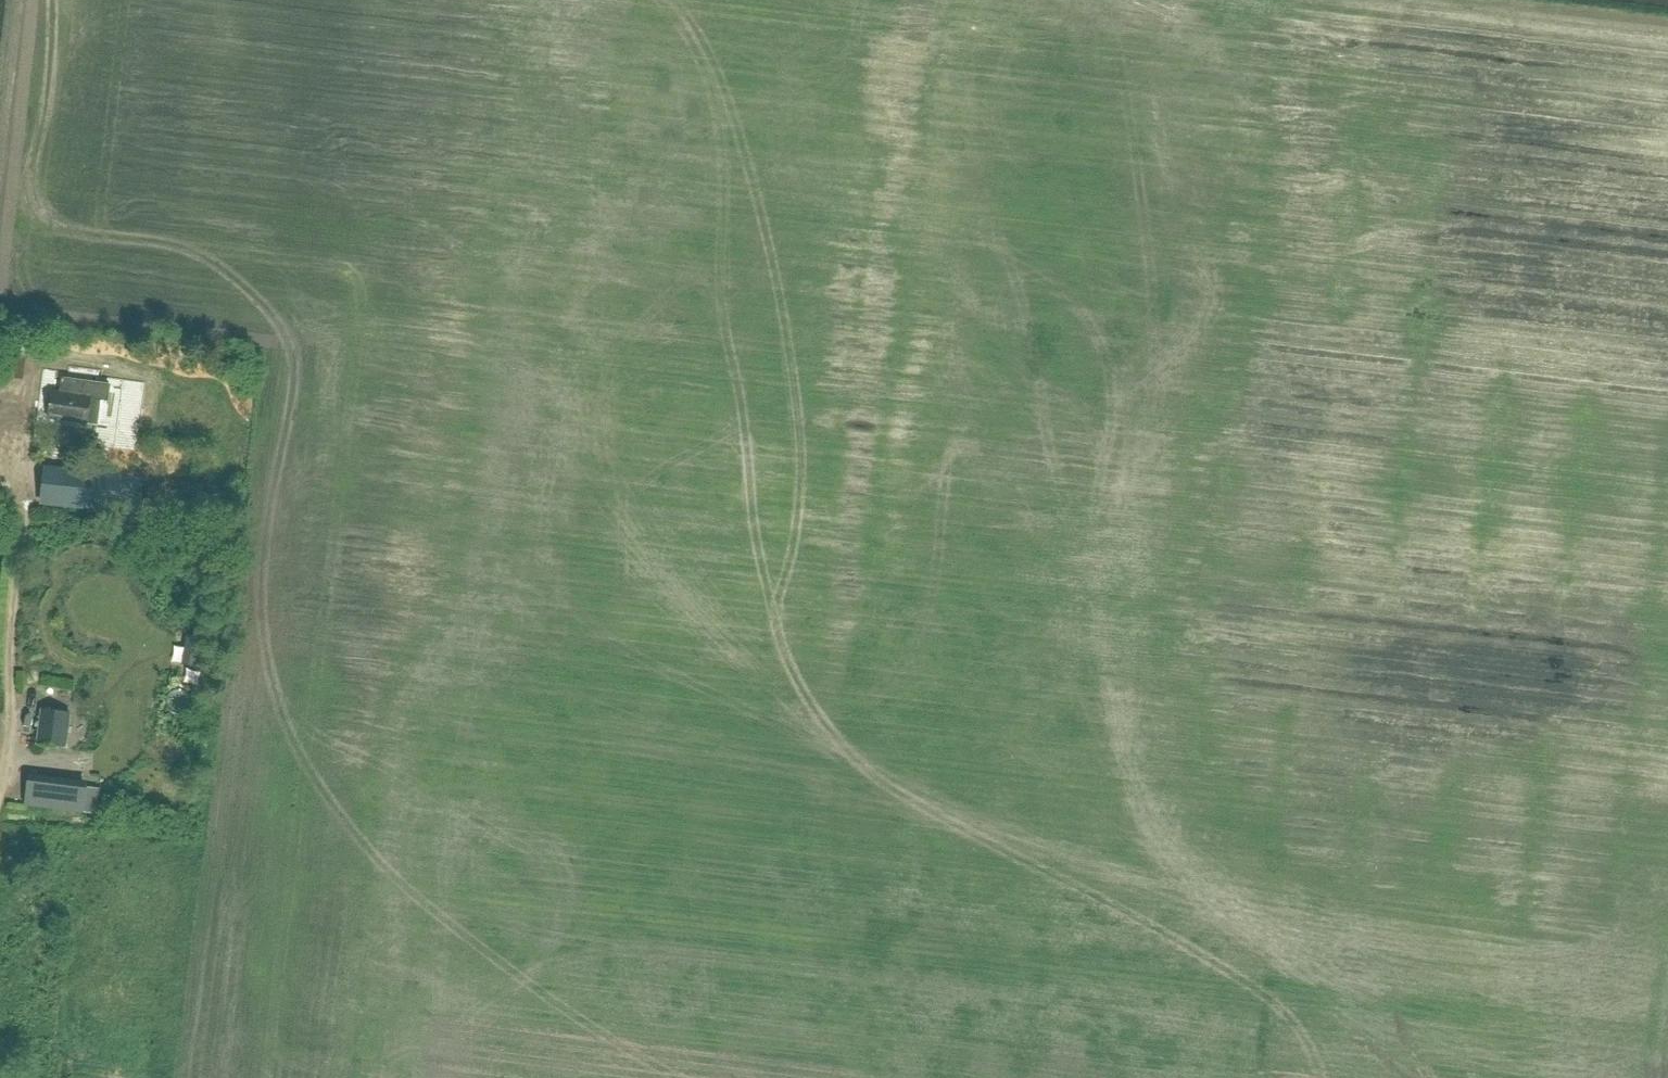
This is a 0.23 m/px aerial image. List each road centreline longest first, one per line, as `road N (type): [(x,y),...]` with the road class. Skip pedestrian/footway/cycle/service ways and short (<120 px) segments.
road 1 (residential): [(0,758),(33,422)]

